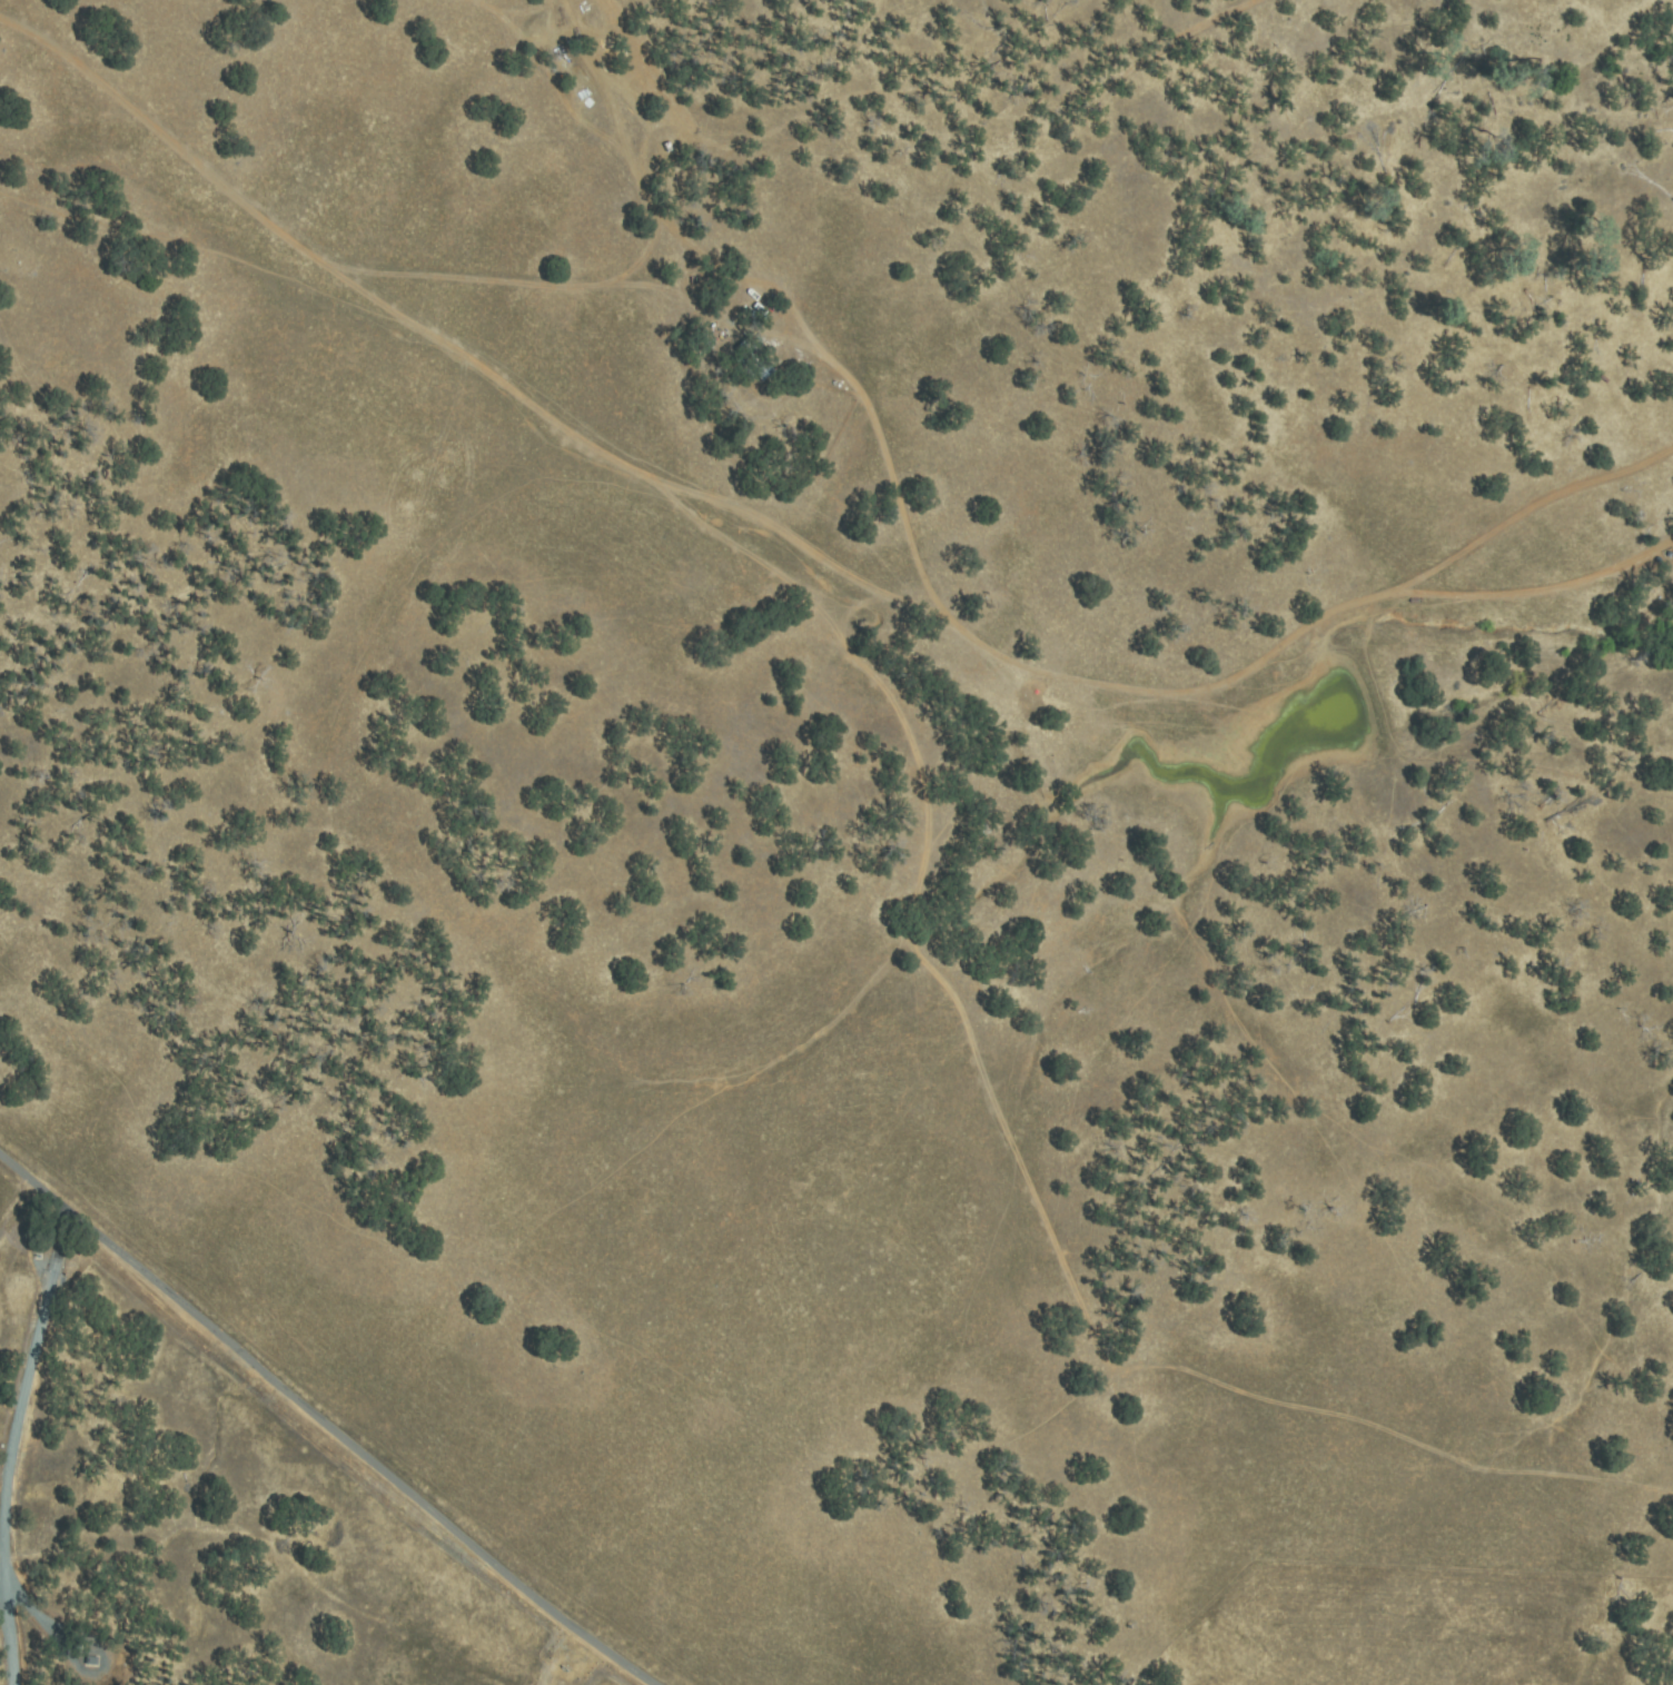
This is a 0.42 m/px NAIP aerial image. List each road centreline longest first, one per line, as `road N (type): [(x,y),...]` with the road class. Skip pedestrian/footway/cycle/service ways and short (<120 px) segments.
road 1 (residential): [(670,1684),(532,1585),(0,1142)]

